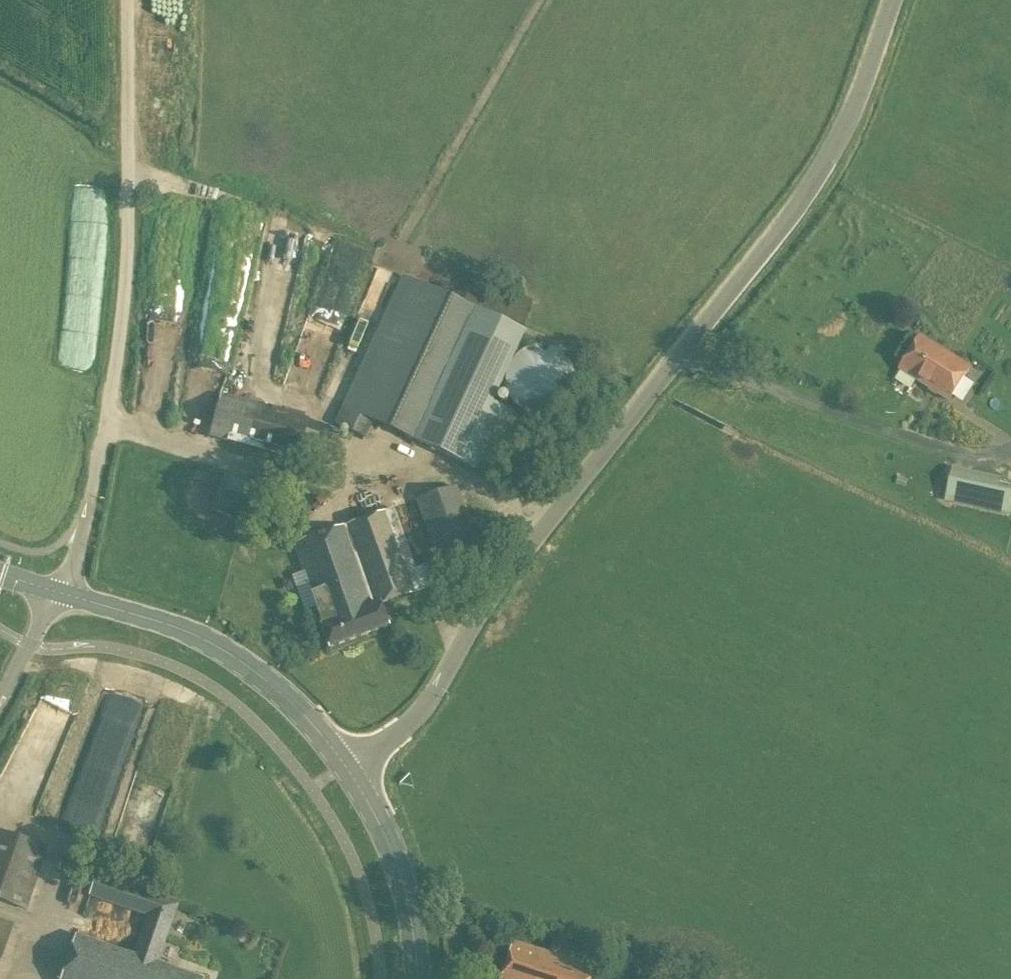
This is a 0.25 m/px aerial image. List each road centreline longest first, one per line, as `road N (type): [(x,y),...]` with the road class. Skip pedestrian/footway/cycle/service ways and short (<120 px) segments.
road 1 (unclassified): [(347,767),(416,716),(508,572),(801,203),(852,119),(891,0)]
road 2 (unclassified): [(61,593),(107,426),(127,293),(131,0)]
road 3 (track): [(679,356),(964,452),(1010,446)]
road 4 (secondary): [(347,767),(300,710),(213,642),(61,593)]
road 5 (secondary): [(419,978),(384,829),(347,767)]
road 6 (unclassified): [(0,697),(61,593)]

